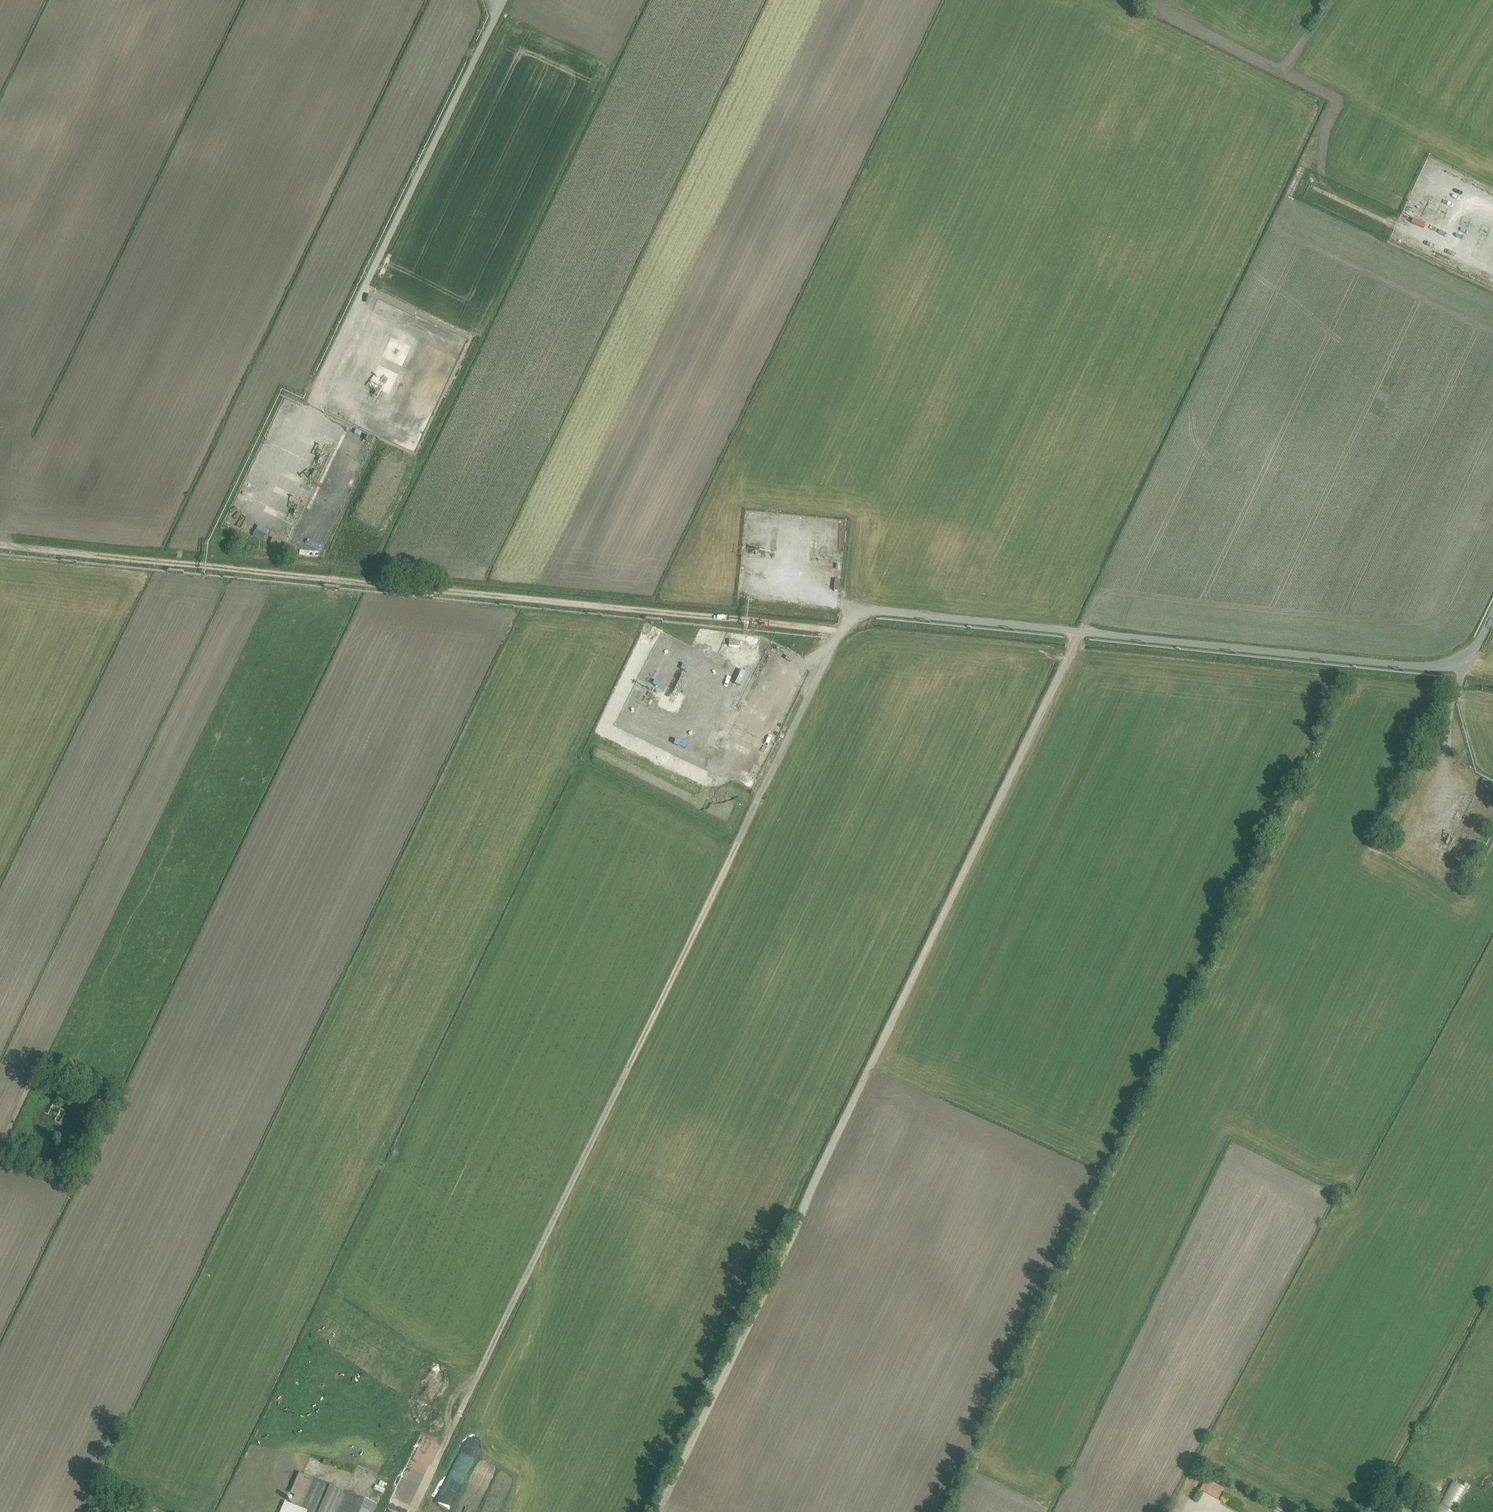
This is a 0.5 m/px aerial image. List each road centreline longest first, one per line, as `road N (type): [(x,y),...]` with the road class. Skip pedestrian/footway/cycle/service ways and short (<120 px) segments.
road 1 (track): [(829,654),(413,1511)]
road 2 (track): [(0,546),(841,632)]
road 3 (unclassified): [(1492,613),(1476,648),(1443,669),(863,612),(849,619),(829,654)]
road 4 (track): [(505,0),(313,398)]

